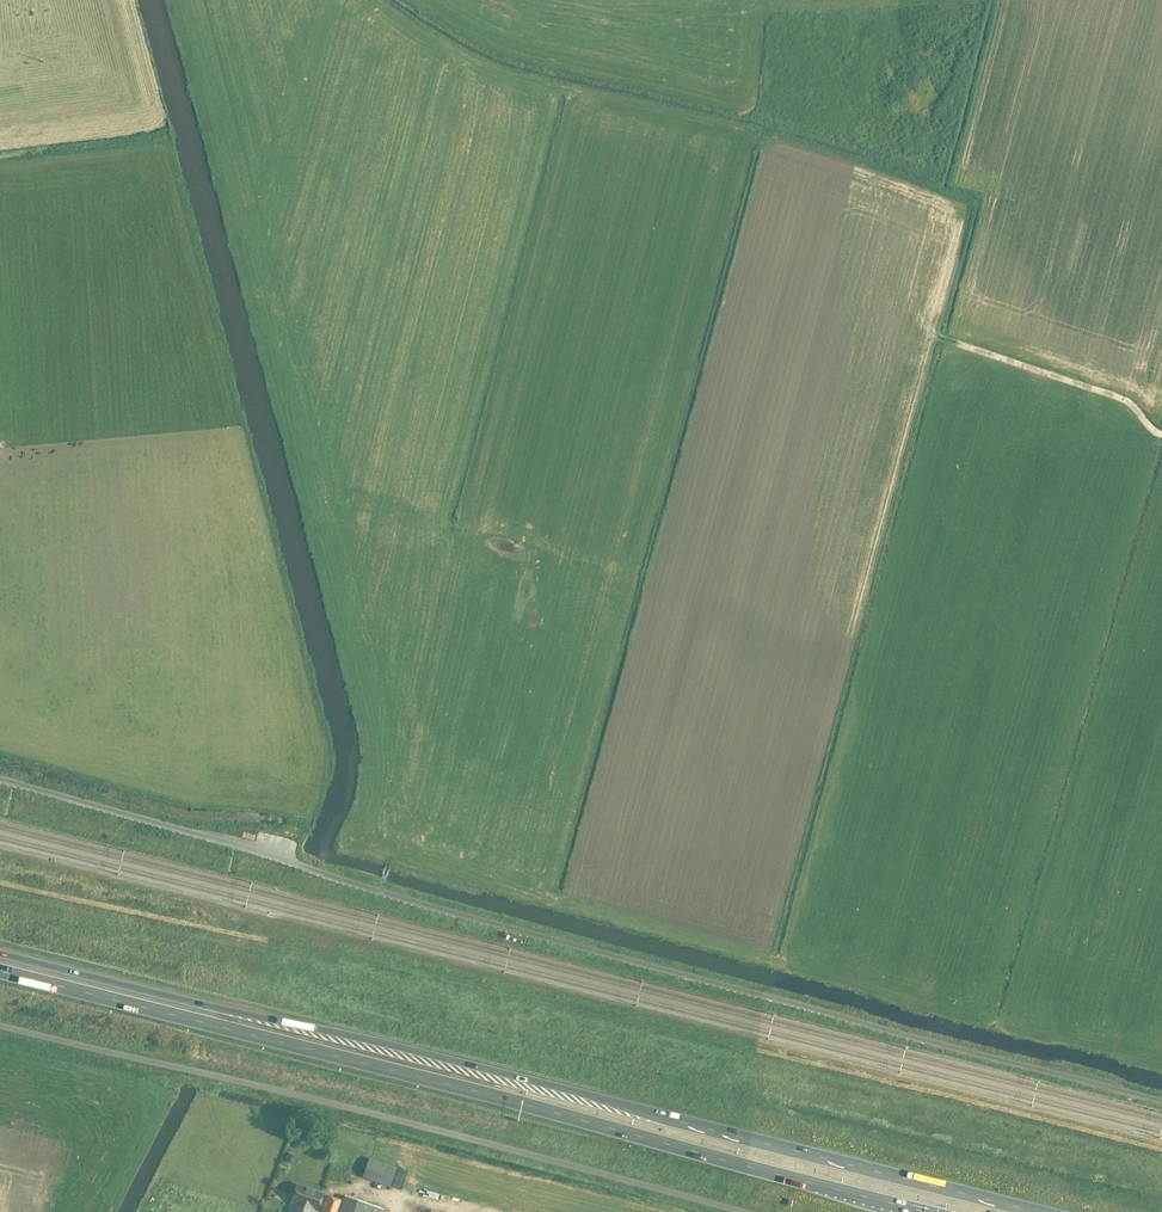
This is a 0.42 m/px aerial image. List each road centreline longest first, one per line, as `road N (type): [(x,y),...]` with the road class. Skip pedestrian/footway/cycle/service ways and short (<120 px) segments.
road 1 (trunk): [(1040,1211),(0,953)]
road 2 (trunk): [(0,970),(929,1211)]
road 3 (track): [(956,343),(1120,397),(1161,434)]

